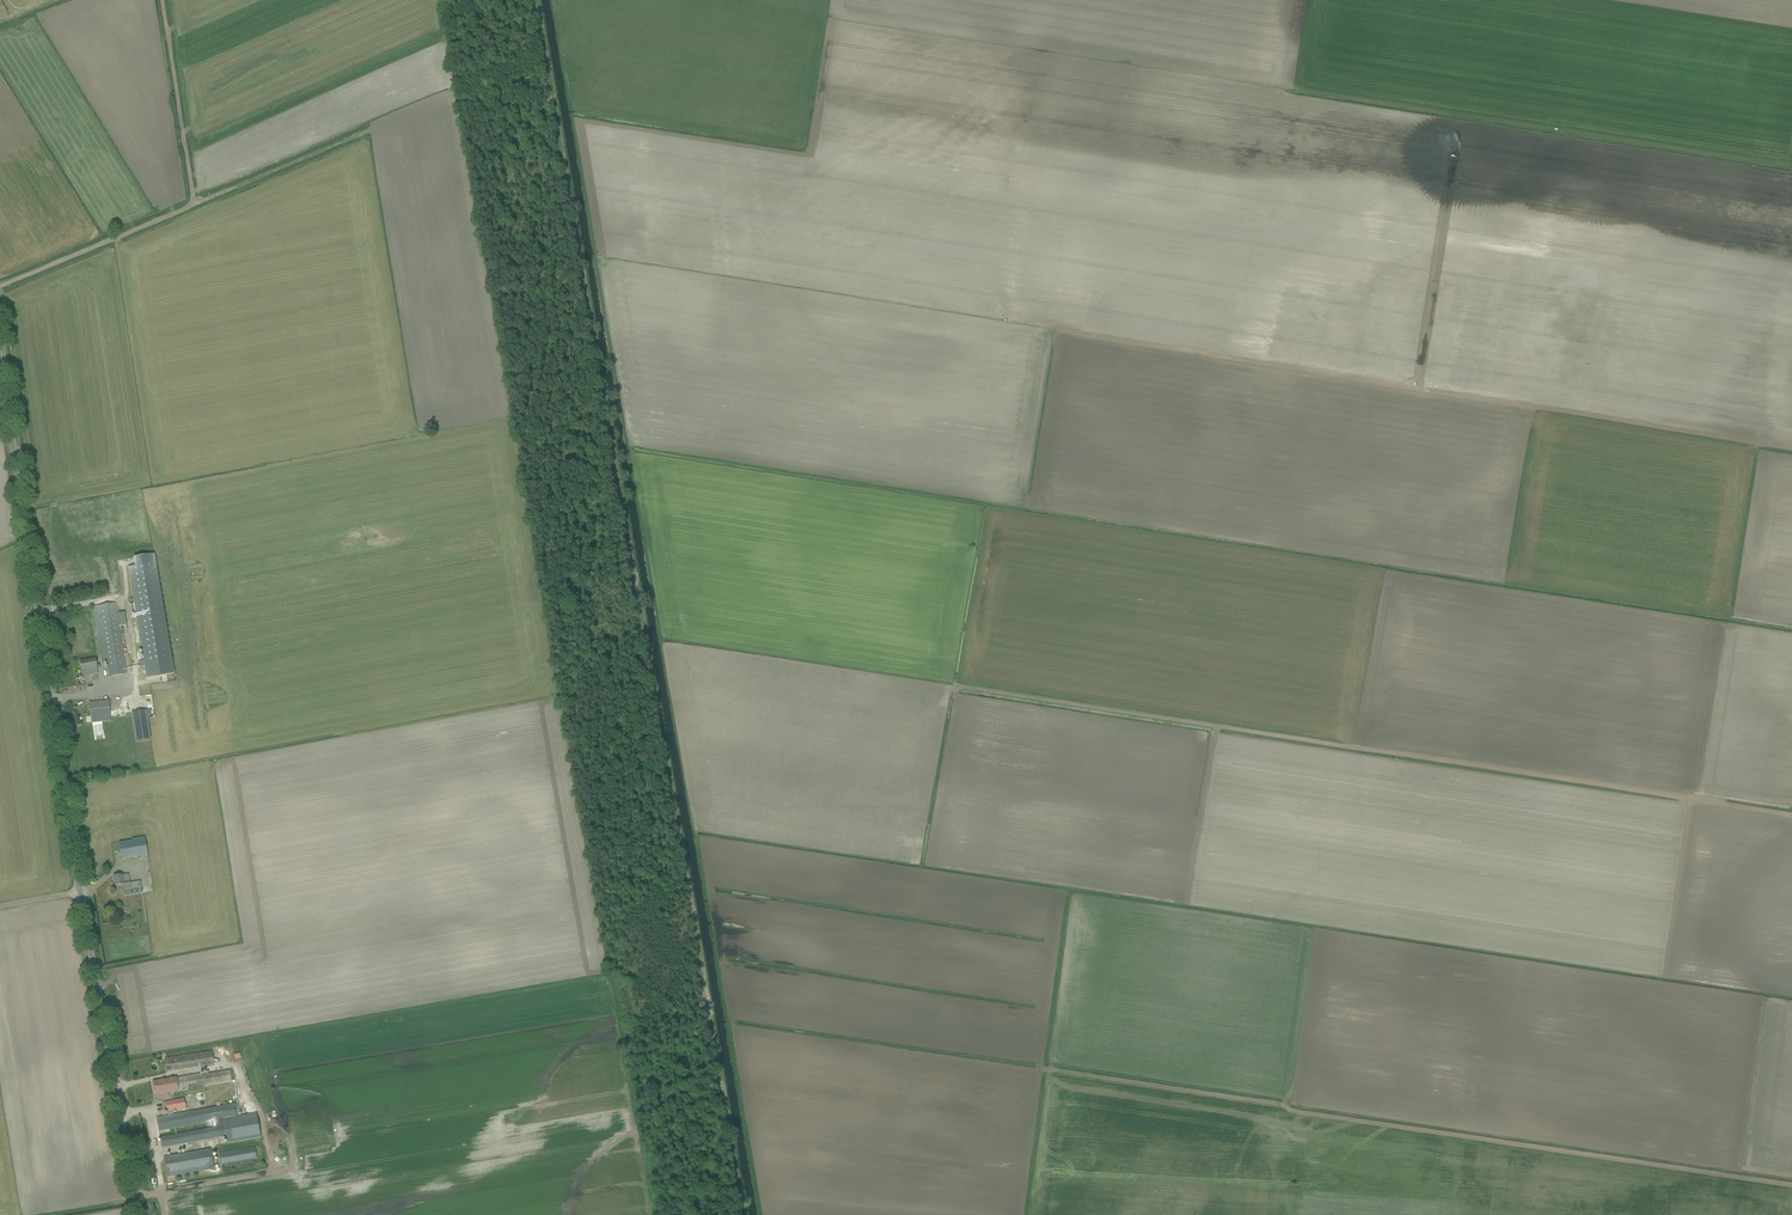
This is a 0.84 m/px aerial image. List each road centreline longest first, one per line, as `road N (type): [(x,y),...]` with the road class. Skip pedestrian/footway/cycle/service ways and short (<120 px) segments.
road 1 (track): [(746,1214),(638,597),(624,576),(629,542),(538,0)]
road 2 (track): [(1791,816),(959,687)]
road 3 (unclassified): [(139,1214),(0,386)]
road 4 (track): [(1791,1182),(1047,1071)]
road 5 (track): [(1791,449),(1061,332)]
road 6 (track): [(1791,167),(1288,89)]
road 7 (track): [(0,289),(192,205),(163,0)]

